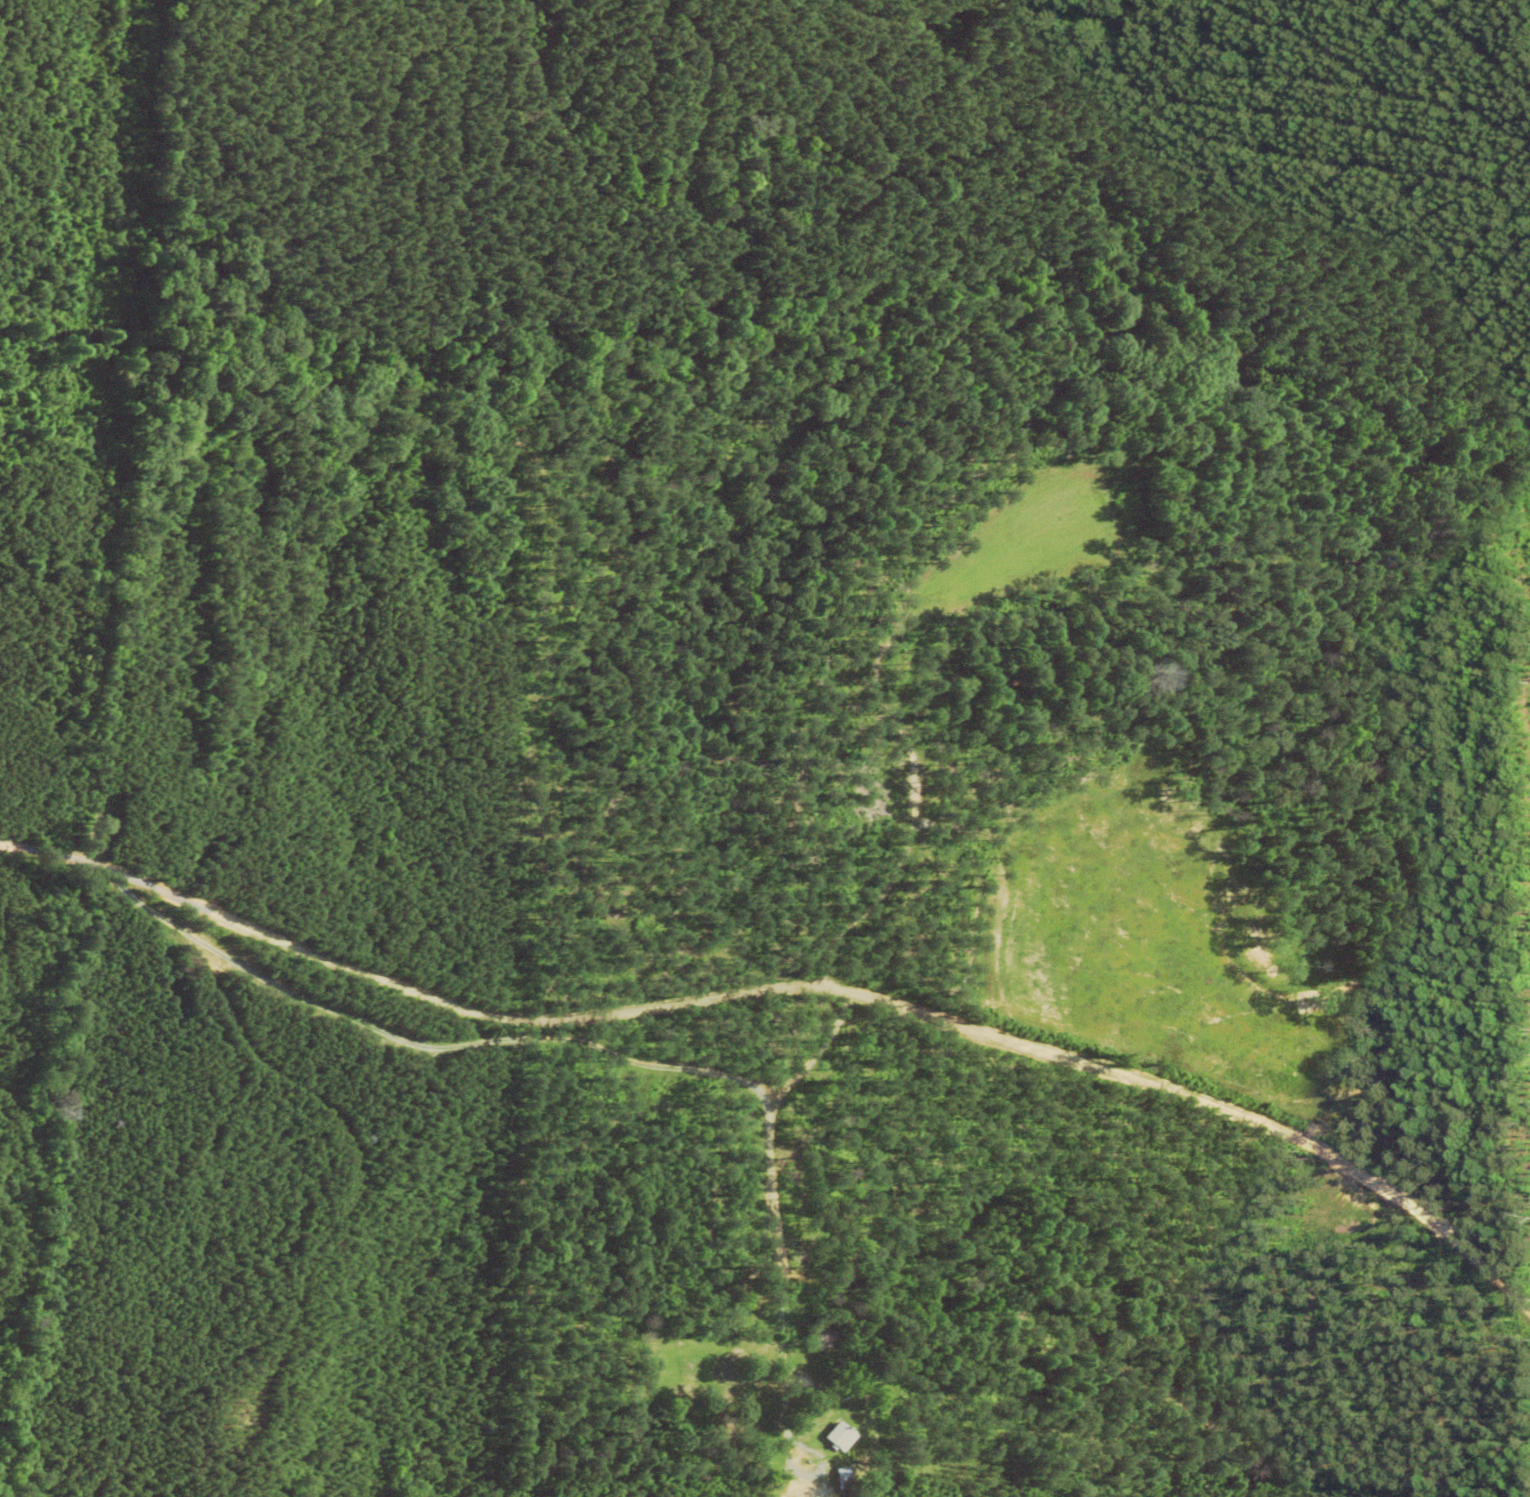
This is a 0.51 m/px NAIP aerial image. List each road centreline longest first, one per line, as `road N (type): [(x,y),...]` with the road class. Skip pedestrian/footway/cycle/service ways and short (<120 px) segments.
road 1 (residential): [(137,876),(264,969),(449,1017),(741,970),(904,976),(1130,1025),(1278,1088),(1529,1268)]
road 2 (residential): [(137,876),(46,848),(0,844)]

